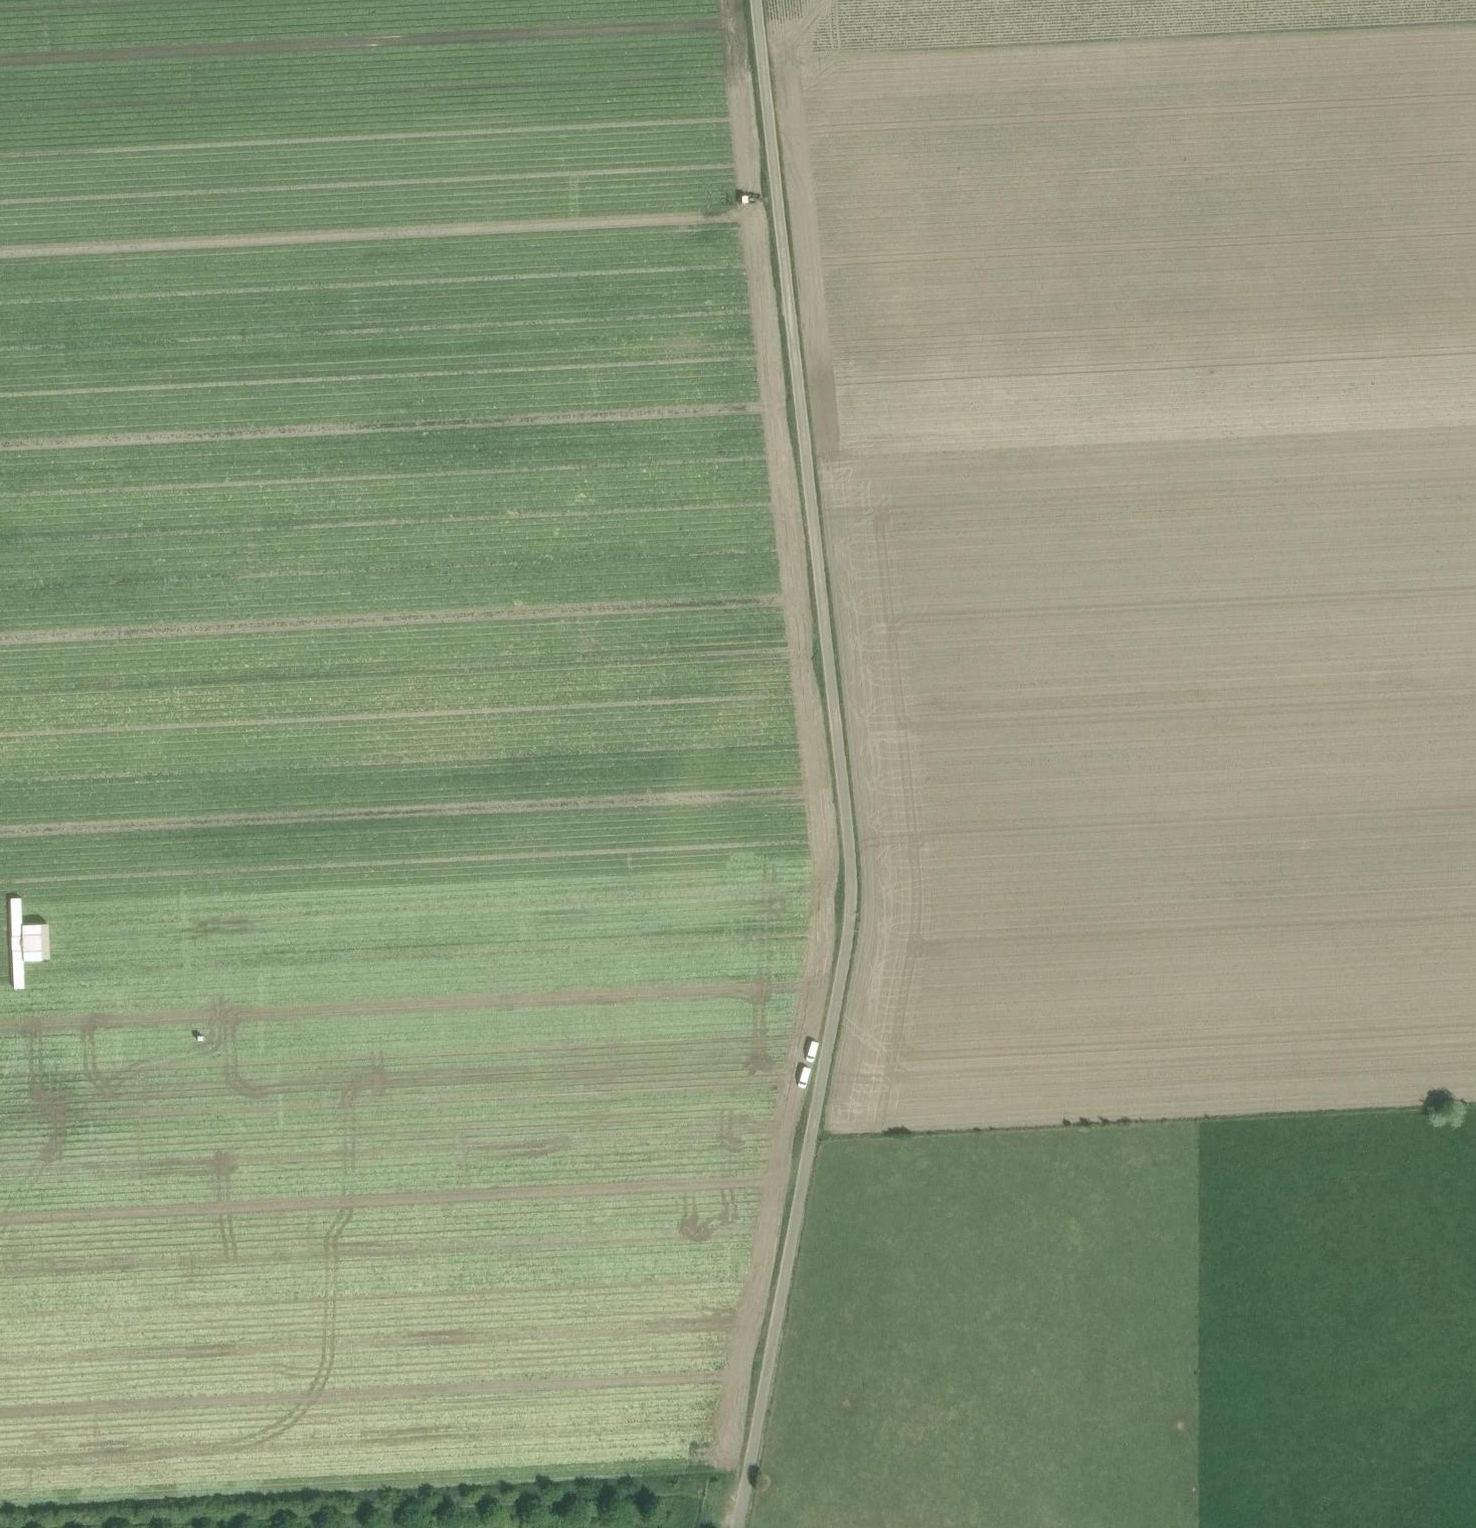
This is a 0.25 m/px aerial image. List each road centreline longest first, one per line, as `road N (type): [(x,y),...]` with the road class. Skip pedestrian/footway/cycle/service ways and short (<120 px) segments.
road 1 (track): [(765,0),(858,865),(854,945),(759,1457)]
road 2 (track): [(759,1457),(0,1504)]

